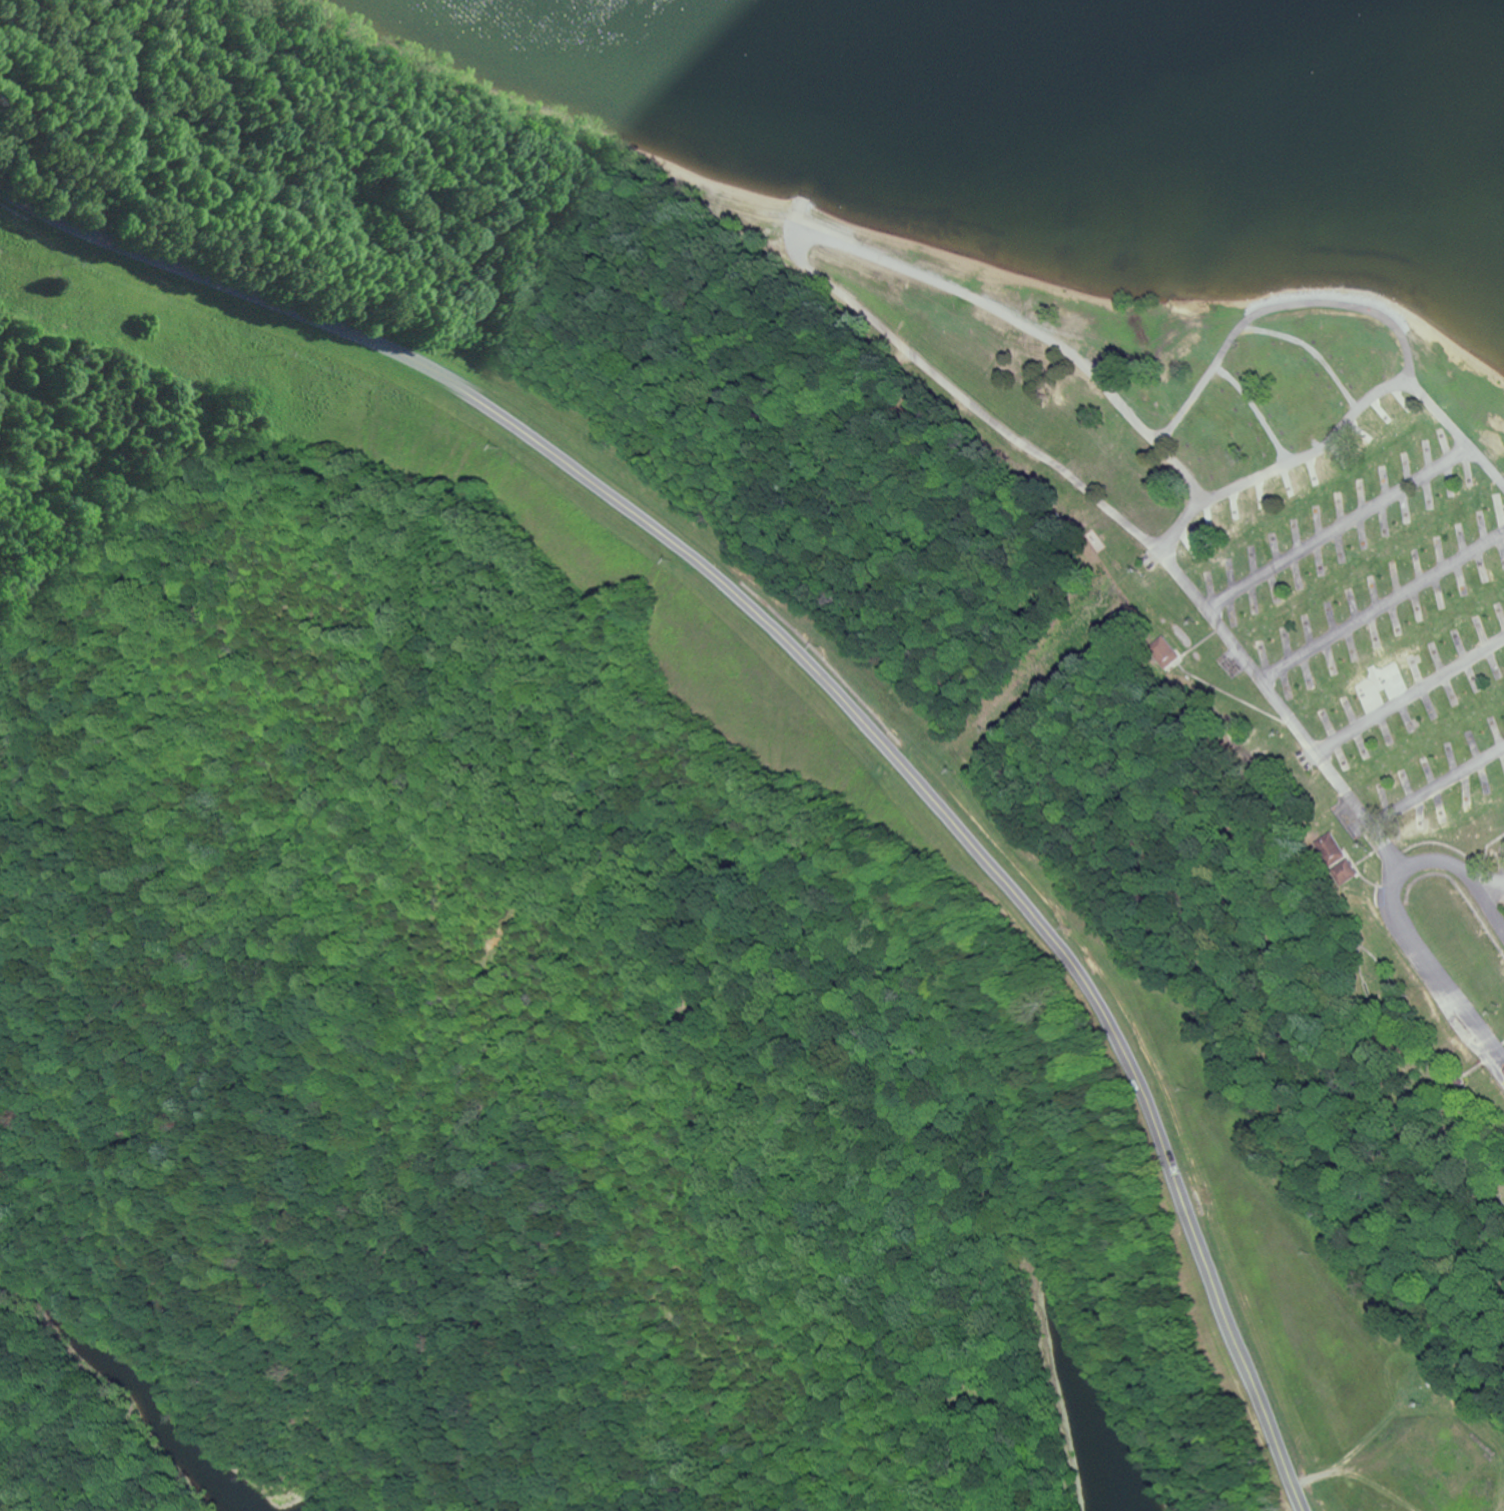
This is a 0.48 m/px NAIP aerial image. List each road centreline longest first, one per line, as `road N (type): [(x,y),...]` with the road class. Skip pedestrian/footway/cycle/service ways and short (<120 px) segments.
road 1 (residential): [(1311,1510),(1177,1177),(1101,1012),(997,872),(784,640),(653,527),(436,374),(81,234),(0,191)]

